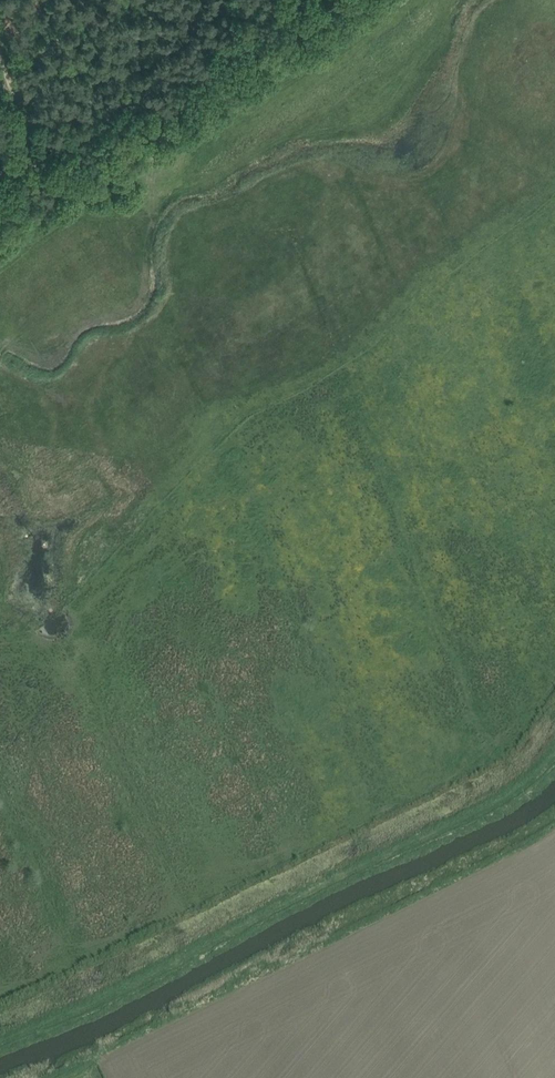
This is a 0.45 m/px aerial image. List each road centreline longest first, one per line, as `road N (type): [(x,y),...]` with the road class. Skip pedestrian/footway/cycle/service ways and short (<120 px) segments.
road 1 (track): [(0,1048),(517,800),(554,756)]
road 2 (track): [(23,149),(107,183),(116,212)]

